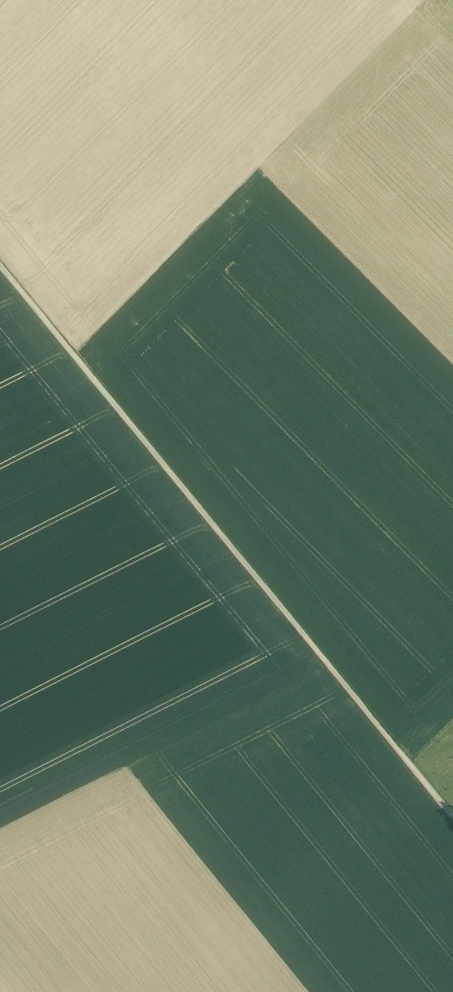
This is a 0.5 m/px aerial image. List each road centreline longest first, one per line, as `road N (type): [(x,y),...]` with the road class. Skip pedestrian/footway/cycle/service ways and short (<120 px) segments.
road 1 (track): [(0,262),(452,811)]

